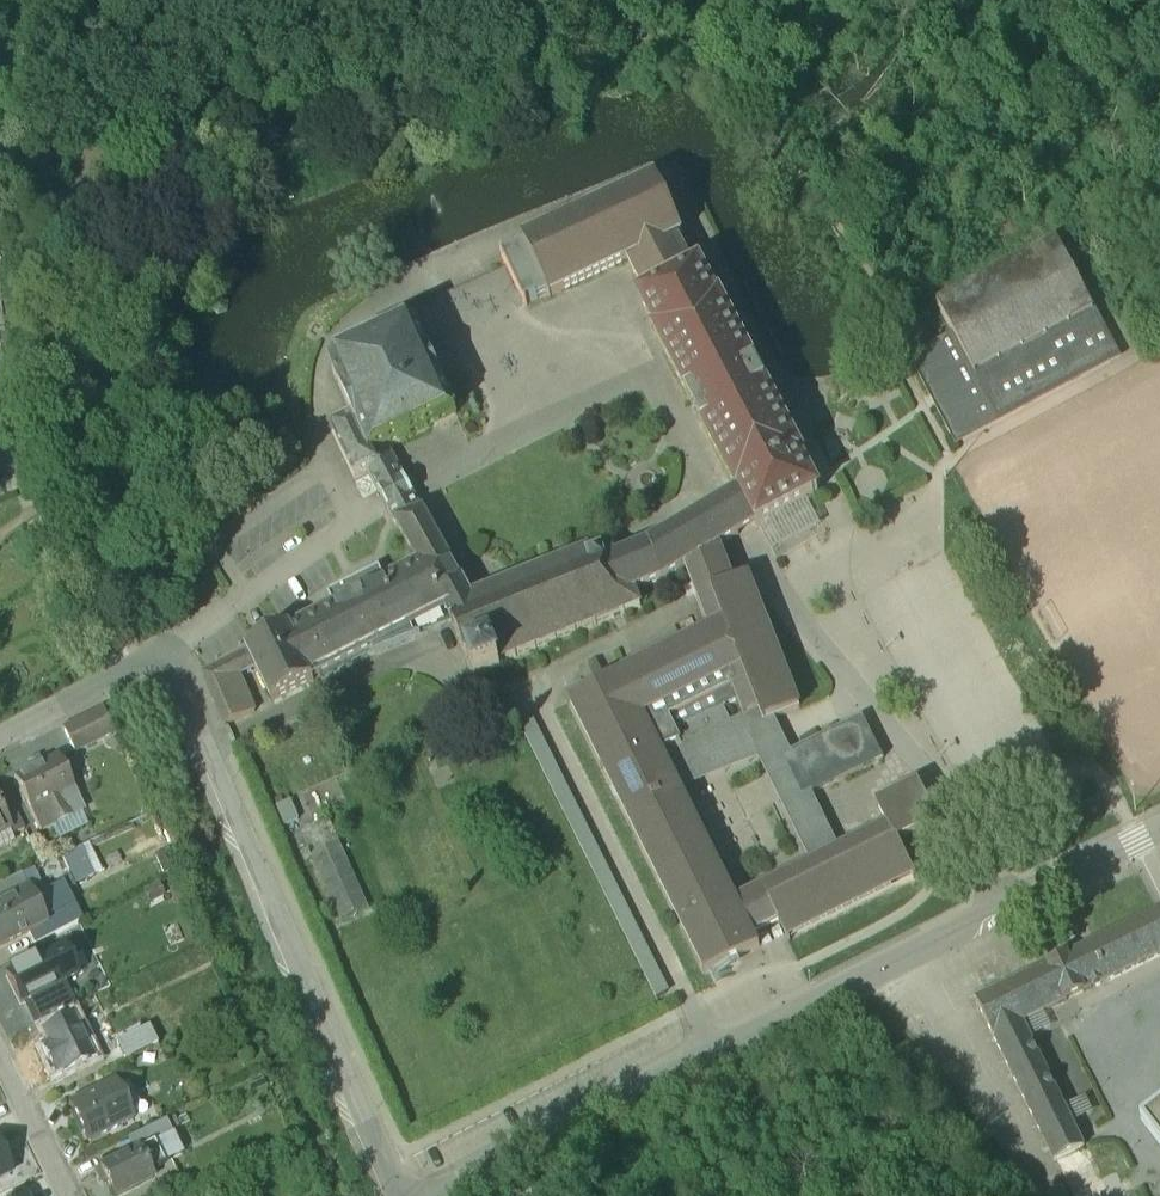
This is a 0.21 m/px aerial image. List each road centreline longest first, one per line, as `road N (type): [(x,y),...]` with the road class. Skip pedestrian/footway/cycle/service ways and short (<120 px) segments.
road 1 (residential): [(437,1195),(1159,829)]
road 2 (residential): [(405,1195),(166,648)]
road 3 (residential): [(0,734),(166,648)]
road 4 (residential): [(0,1052),(72,1195)]

